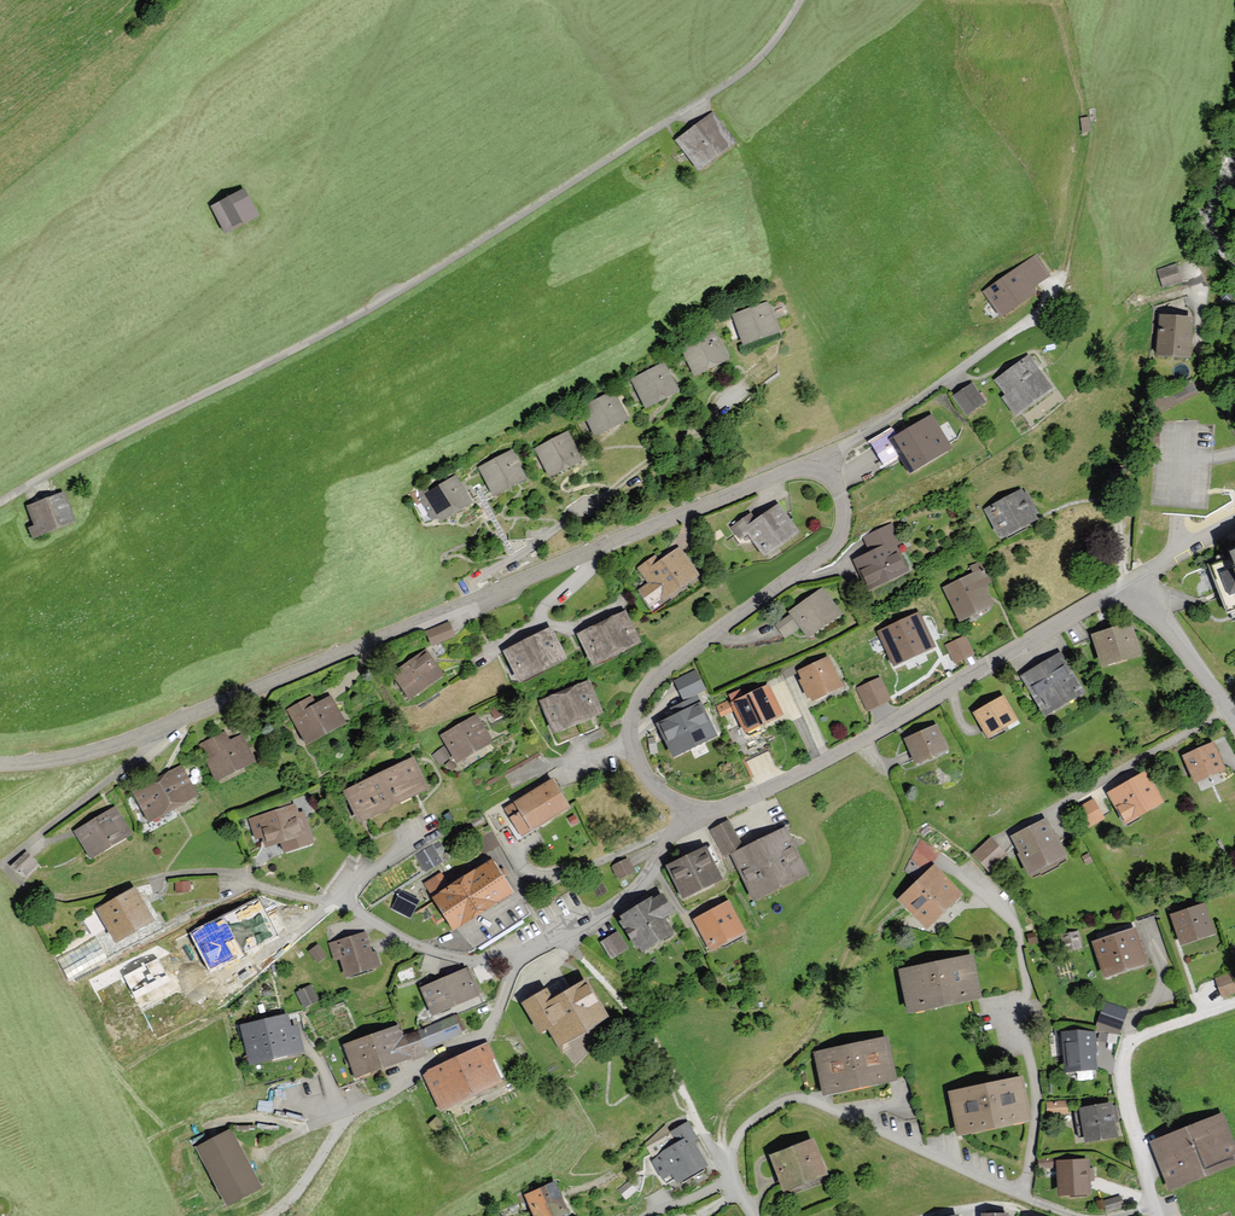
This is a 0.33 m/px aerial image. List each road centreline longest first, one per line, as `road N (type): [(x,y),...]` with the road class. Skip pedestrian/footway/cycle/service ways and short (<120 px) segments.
road 1 (residential): [(688,806),(663,795),(639,766),(631,735),(637,705),(659,674),(836,544),(841,496),(823,471),(786,472),(155,731)]
road 2 (residential): [(0,502),(457,254),(739,76),(800,0)]
road 3 (residential): [(1234,721),(1154,605),(1117,593),(815,767),(723,809),(688,806)]
road 4 (residential): [(332,902),(223,873),(72,897),(47,895),(9,874),(5,862),(155,743),(155,731)]
road 5 (residential): [(754,1215),(728,1158),(748,1123),(796,1099),(1074,1215)]
road 6 (track): [(728,1158),(711,1144),(653,1040),(571,933)]
road 7 (residential): [(518,964),(478,1038),(374,1102),(309,1126)]
road 8 (residential): [(688,806),(629,897),(518,964)]
road 9 (track): [(1198,287),(1130,314),(1069,388),(1025,419)]
road 10 (residential): [(518,964),(426,949),(332,902)]
road 11 (track): [(1124,1094),(1124,1060),(1134,1040),(1234,1002)]
road 12 (residential): [(155,731),(79,755),(0,764)]
road 13 (residential): [(332,902),(226,976)]

